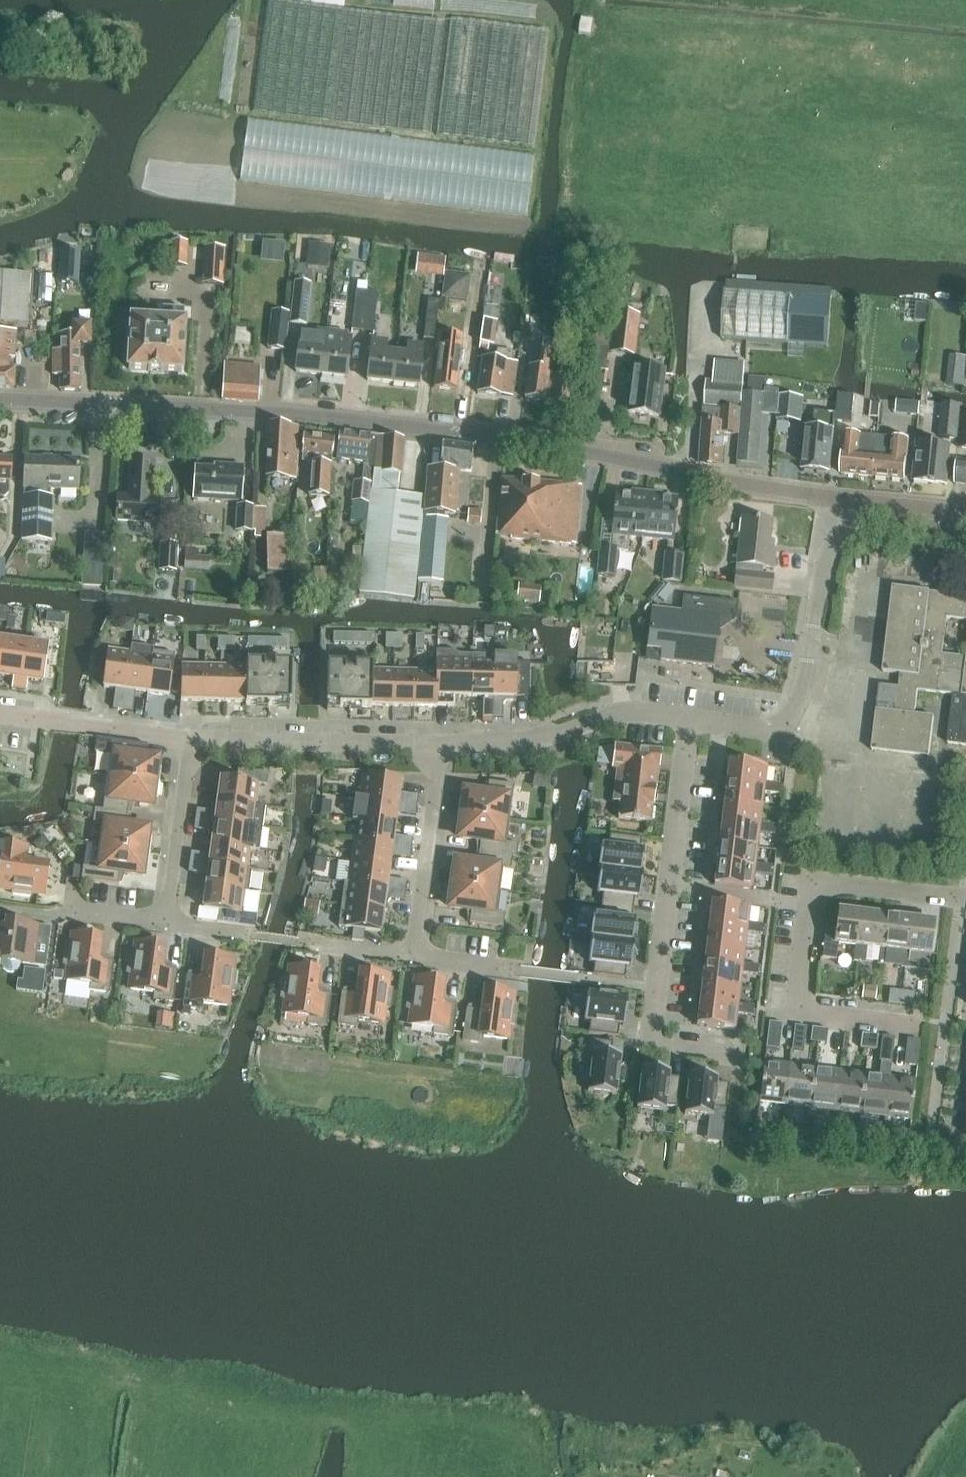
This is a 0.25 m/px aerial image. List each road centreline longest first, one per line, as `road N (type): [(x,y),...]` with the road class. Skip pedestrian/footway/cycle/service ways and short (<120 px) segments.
road 1 (tertiary): [(852,500),(475,434),(0,397)]
road 2 (residential): [(689,718),(654,1034),(661,1047),(732,1056)]
road 3 (unclassified): [(905,1026),(807,1014),(797,1005),(808,904),(837,882),(965,899)]
road 4 (residential): [(689,718),(768,727),(794,713),(826,558),(852,500)]
road 5 (residential): [(436,741),(541,740),(631,711),(689,718)]
road 6 (unclassified): [(187,737),(436,741)]
road 7 (unclassified): [(411,955),(169,923)]
road 8 (unclassified): [(411,955),(436,741)]
road 9 (unclassified): [(187,737),(0,712)]
road 10 (unclassified): [(169,923),(187,737)]

